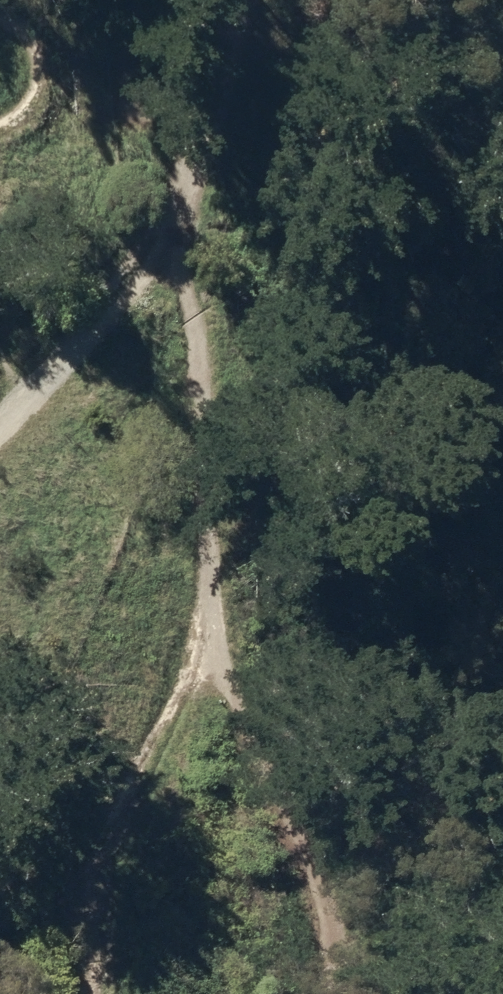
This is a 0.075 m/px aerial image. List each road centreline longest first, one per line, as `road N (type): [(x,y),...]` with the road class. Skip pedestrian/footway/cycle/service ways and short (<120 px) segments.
road 1 (track): [(281,0),(259,80),(188,212),(201,369),(206,611)]
road 2 (track): [(206,611),(187,683),(134,811),(111,993)]
road 3 (track): [(188,212),(151,297),(0,421)]

